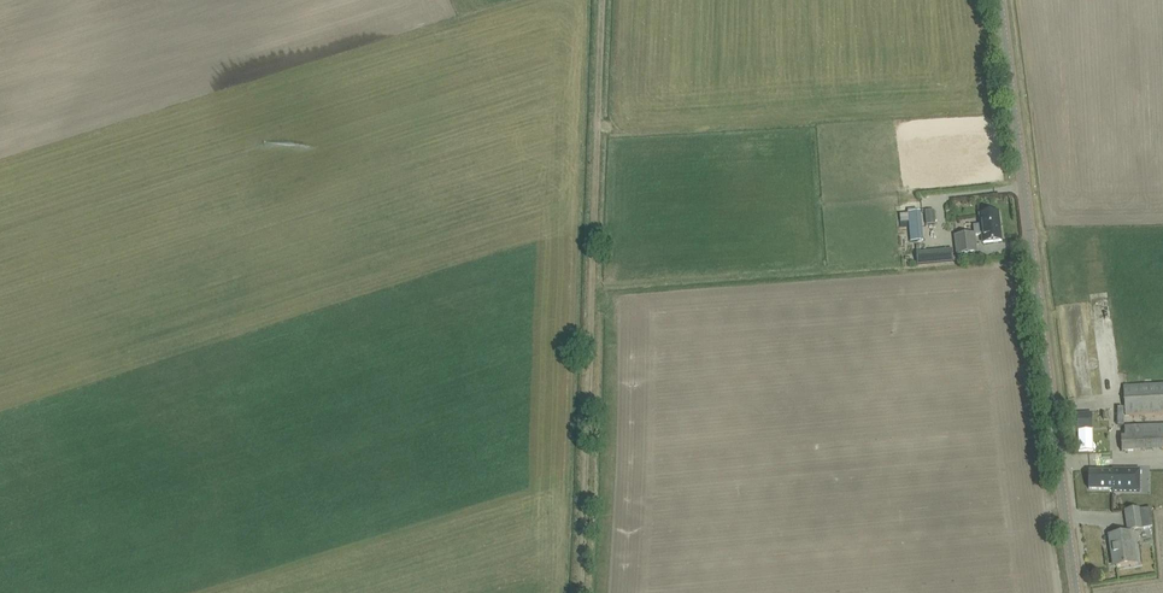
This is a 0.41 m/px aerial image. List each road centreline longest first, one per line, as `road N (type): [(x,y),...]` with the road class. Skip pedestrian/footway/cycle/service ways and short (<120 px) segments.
road 1 (tertiary): [(1076,592),(995,0)]
road 2 (track): [(580,592),(602,0)]

